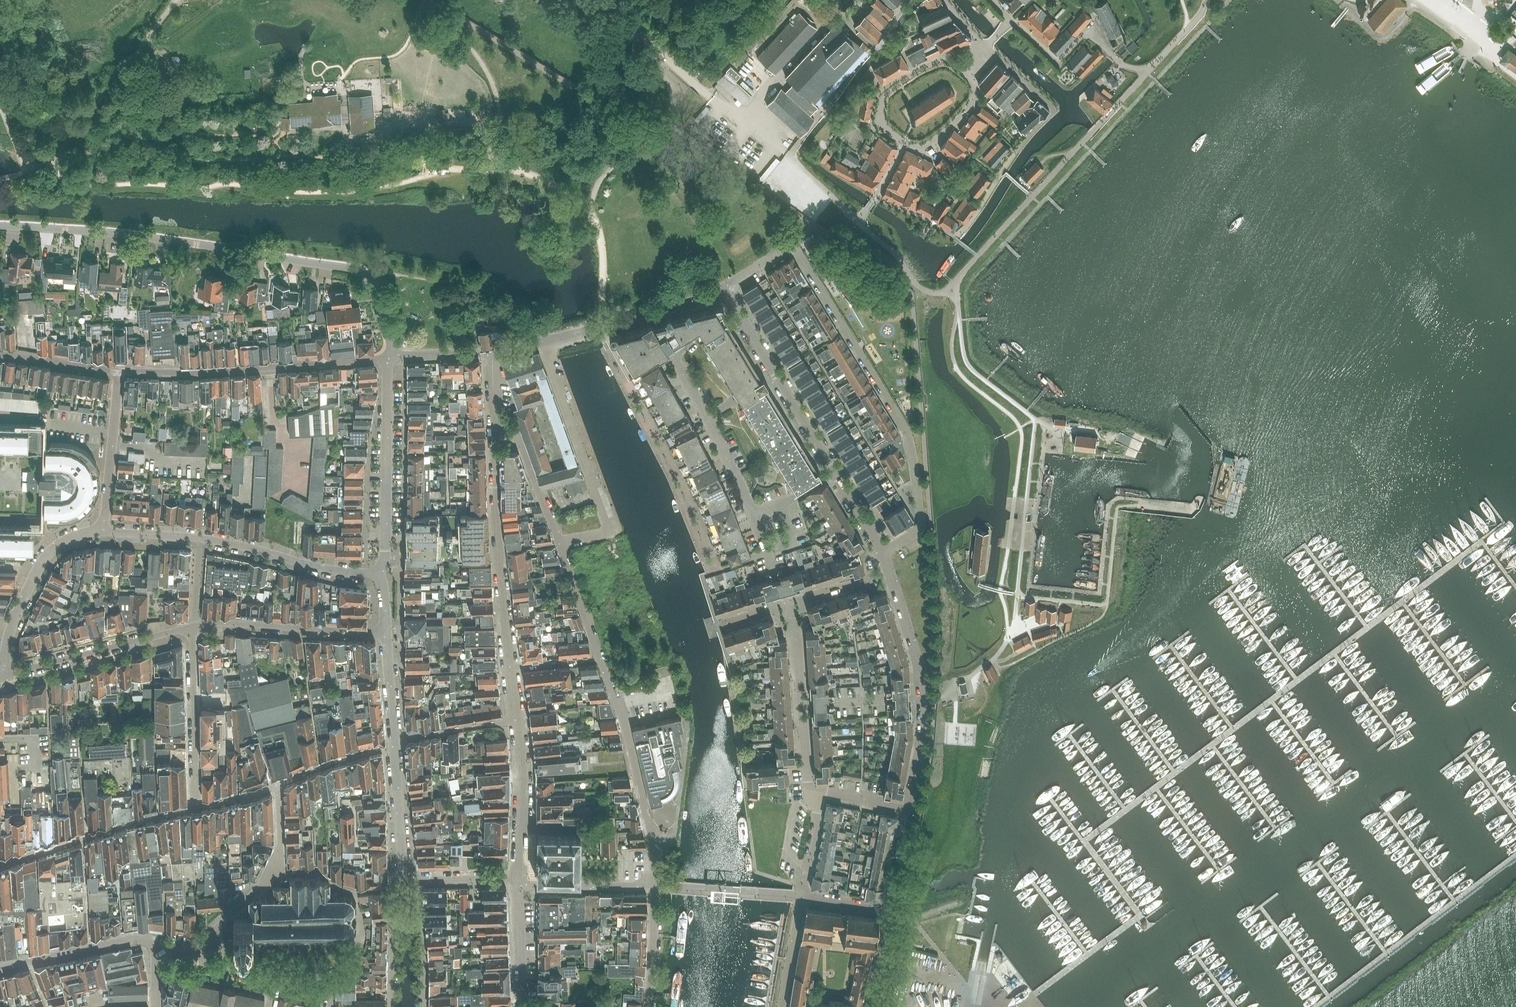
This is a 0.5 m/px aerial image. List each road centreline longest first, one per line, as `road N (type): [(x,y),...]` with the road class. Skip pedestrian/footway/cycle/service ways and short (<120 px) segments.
road 1 (residential): [(390,358),(364,270),(0,226)]
road 2 (residential): [(723,288),(793,241),(908,433),(923,525),(883,554)]
road 3 (residential): [(723,288),(883,554)]
road 4 (residential): [(119,371),(390,358)]
road 5 (residential): [(509,671),(492,422)]
road 6 (residential): [(403,881),(387,632)]
road 7 (residential): [(560,541),(605,533),(607,524),(545,343)]
road 8 (residential): [(890,575),(924,682),(909,810)]
road 9 (residential): [(653,887),(647,816),(602,658)]
road 10 (residential): [(379,575),(390,358)]
road 11 (residential): [(519,885),(521,772),(509,671)]
road 12 (residential): [(0,676),(194,626)]
road 13 (residential): [(194,626),(387,632)]
road 14 (residential): [(104,531),(68,539),(43,559),(0,674)]
road 15 (residential): [(545,343),(723,288)]
road 16 (residential): [(379,575),(200,538)]
road 17 (residential): [(0,969),(137,938),(157,949)]
road 18 (residential): [(104,531),(119,371)]
road 19 (residential): [(802,897),(653,887)]
road 20 (residential): [(560,541),(516,432),(492,422)]
road 21 (residential): [(653,887),(519,885)]
road 22 (residential): [(419,1006),(419,905),(403,881)]
road 23 (residential): [(403,881),(396,891),(394,1006)]
road 24 (residential): [(602,658),(560,541)]
road 25 (residential): [(524,1006),(519,885)]
road 26 (residential): [(0,352),(119,371)]
road 27 (residential): [(646,1006),(653,887)]

